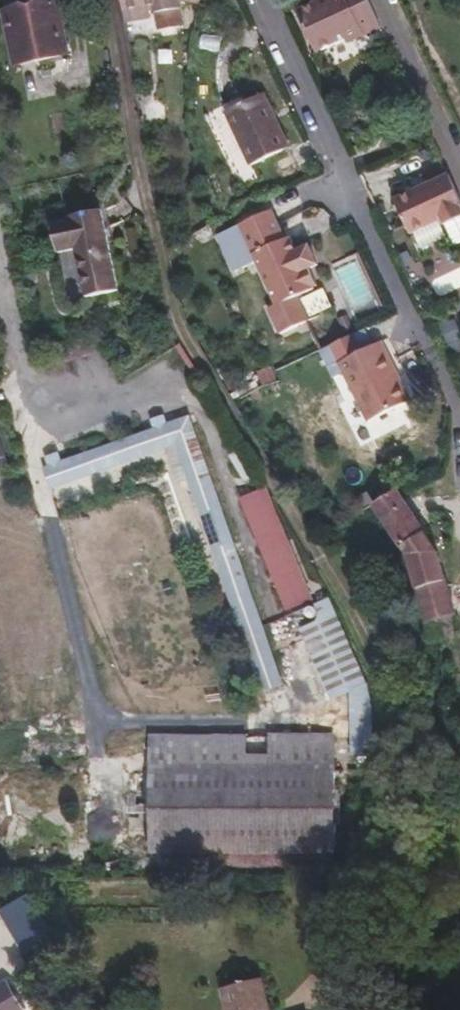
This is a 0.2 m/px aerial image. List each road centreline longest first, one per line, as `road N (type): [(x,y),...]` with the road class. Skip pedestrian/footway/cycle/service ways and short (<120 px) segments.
road 1 (residential): [(265,0),(412,339)]
road 2 (residential): [(381,0),(459,174)]

